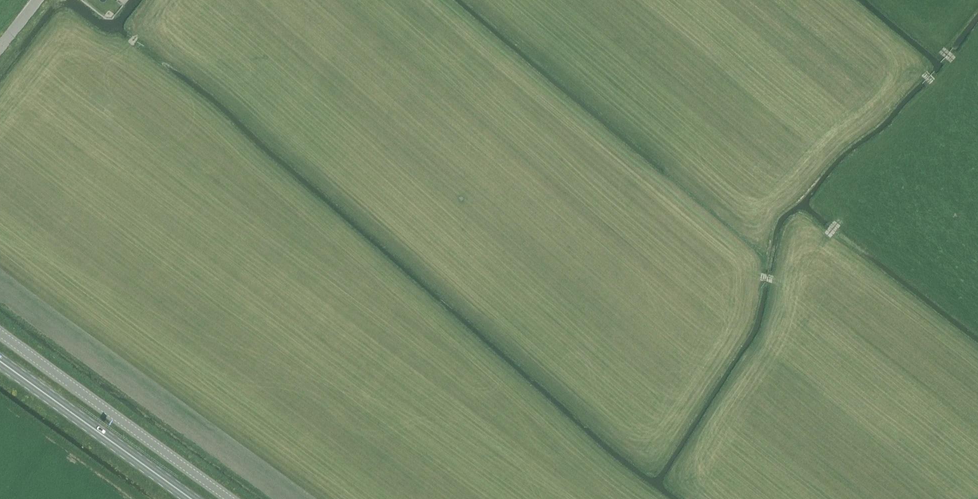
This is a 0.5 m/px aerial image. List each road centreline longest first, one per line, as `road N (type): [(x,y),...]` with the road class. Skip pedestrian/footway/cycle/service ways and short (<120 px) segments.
road 1 (unclassified): [(0,332),(230,498)]
road 2 (primary): [(191,498),(0,361)]

